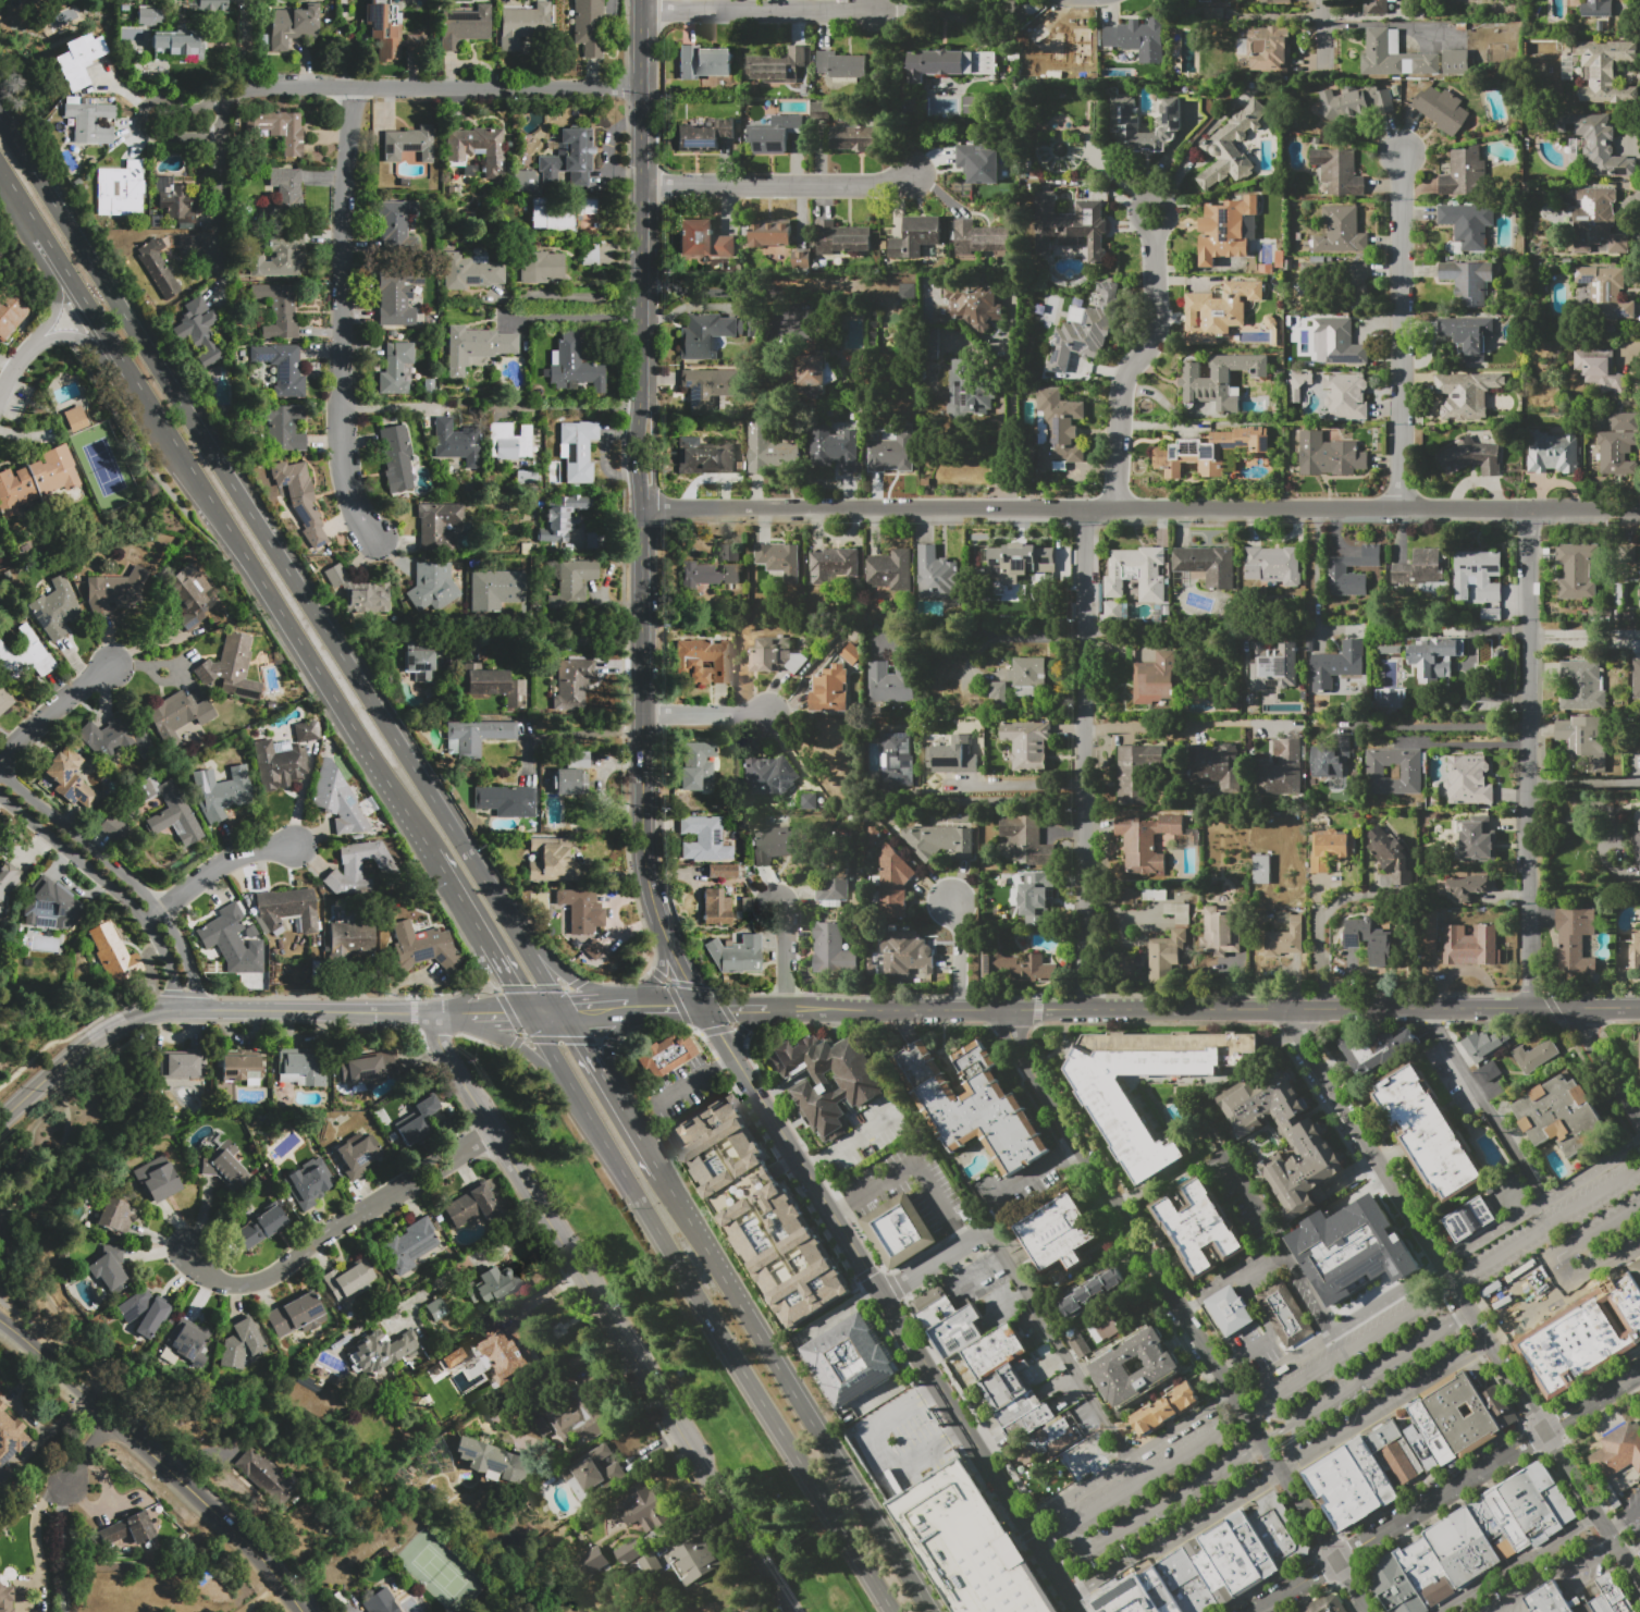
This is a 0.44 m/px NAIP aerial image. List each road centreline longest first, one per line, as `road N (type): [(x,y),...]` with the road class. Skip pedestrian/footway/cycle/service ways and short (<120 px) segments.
road 1 (trunk): [(564,1011),(352,662),(0,114)]
road 2 (residential): [(1639,509),(641,508)]
road 3 (tertiary): [(1639,1006),(814,1009)]
road 4 (trunk): [(0,168),(434,854)]
road 5 (residential): [(997,1009),(1369,1611)]
road 6 (residential): [(431,1013),(494,1134),(791,1611)]
road 7 (trunk): [(572,1087),(894,1611)]
road 8 (tertiary): [(701,1009),(644,865),(641,508)]
road 9 (trunk): [(931,1611),(663,1177)]
road 10 (residential): [(1078,1009),(1086,508)]
road 11 (residential): [(1529,1007),(1529,509)]
road 12 (residential): [(643,89),(355,91),(181,106)]
road 13 (residential): [(373,538),(342,458),(355,91)]
road 14 (residential): [(1639,1373),(1259,1611)]
road 15 (residential): [(859,1257),(1079,1611)]
road 16 (residential): [(300,1611),(257,1554),(0,1324)]
road 17 (tertiary): [(643,371),(643,0)]
road 18 (residential): [(1444,1269),(1639,1584)]
road 19 (residential): [(494,1134),(255,1282),(212,1277),(194,1251)]
road 20 (residential): [(1399,509),(1399,153)]
road 21 (residential): [(197,1007),(181,948),(132,879),(0,770)]
road 22 (tertiary): [(431,1013),(174,1007),(125,1020)]
road 23 (residential): [(1115,508),(1122,384),(1155,323),(1154,231)]
road 24 (residential): [(0,794),(144,922),(171,971),(174,1007)]
road 25 (residential): [(917,176),(892,187),(644,188)]
road 26 (residential): [(701,1009),(829,1214)]
road 27 (residential): [(879,11),(643,10)]
road 28 (residential): [(219,271),(226,97)]
road 29 (residential): [(293,845),(234,852),(144,922)]
road 30 (residential): [(1284,1008),(1370,1149)]
road 31 (trunk): [(626,1008),(564,973),(504,912)]
road 32 (residential): [(113,664),(0,756)]
road 33 (tertiary): [(641,508),(653,484),(653,408),(643,371)]
road 34 (residential): [(1370,1149),(1444,1269)]
road 35 (residential): [(144,131),(158,140),(174,137),(184,122),(181,106),(167,96),(149,99),(139,114),(144,131)]
road 36 (tertiary): [(641,508),(643,371)]
road 37 (residential): [(1573,1007),(1639,1116)]
road 38 (residential): [(66,1611),(65,1486)]
road 39 (residential): [(988,1231),(881,1295)]
road 40 (residential): [(641,714),(765,714)]
road 41 (trunk): [(472,1017),(572,1087)]

